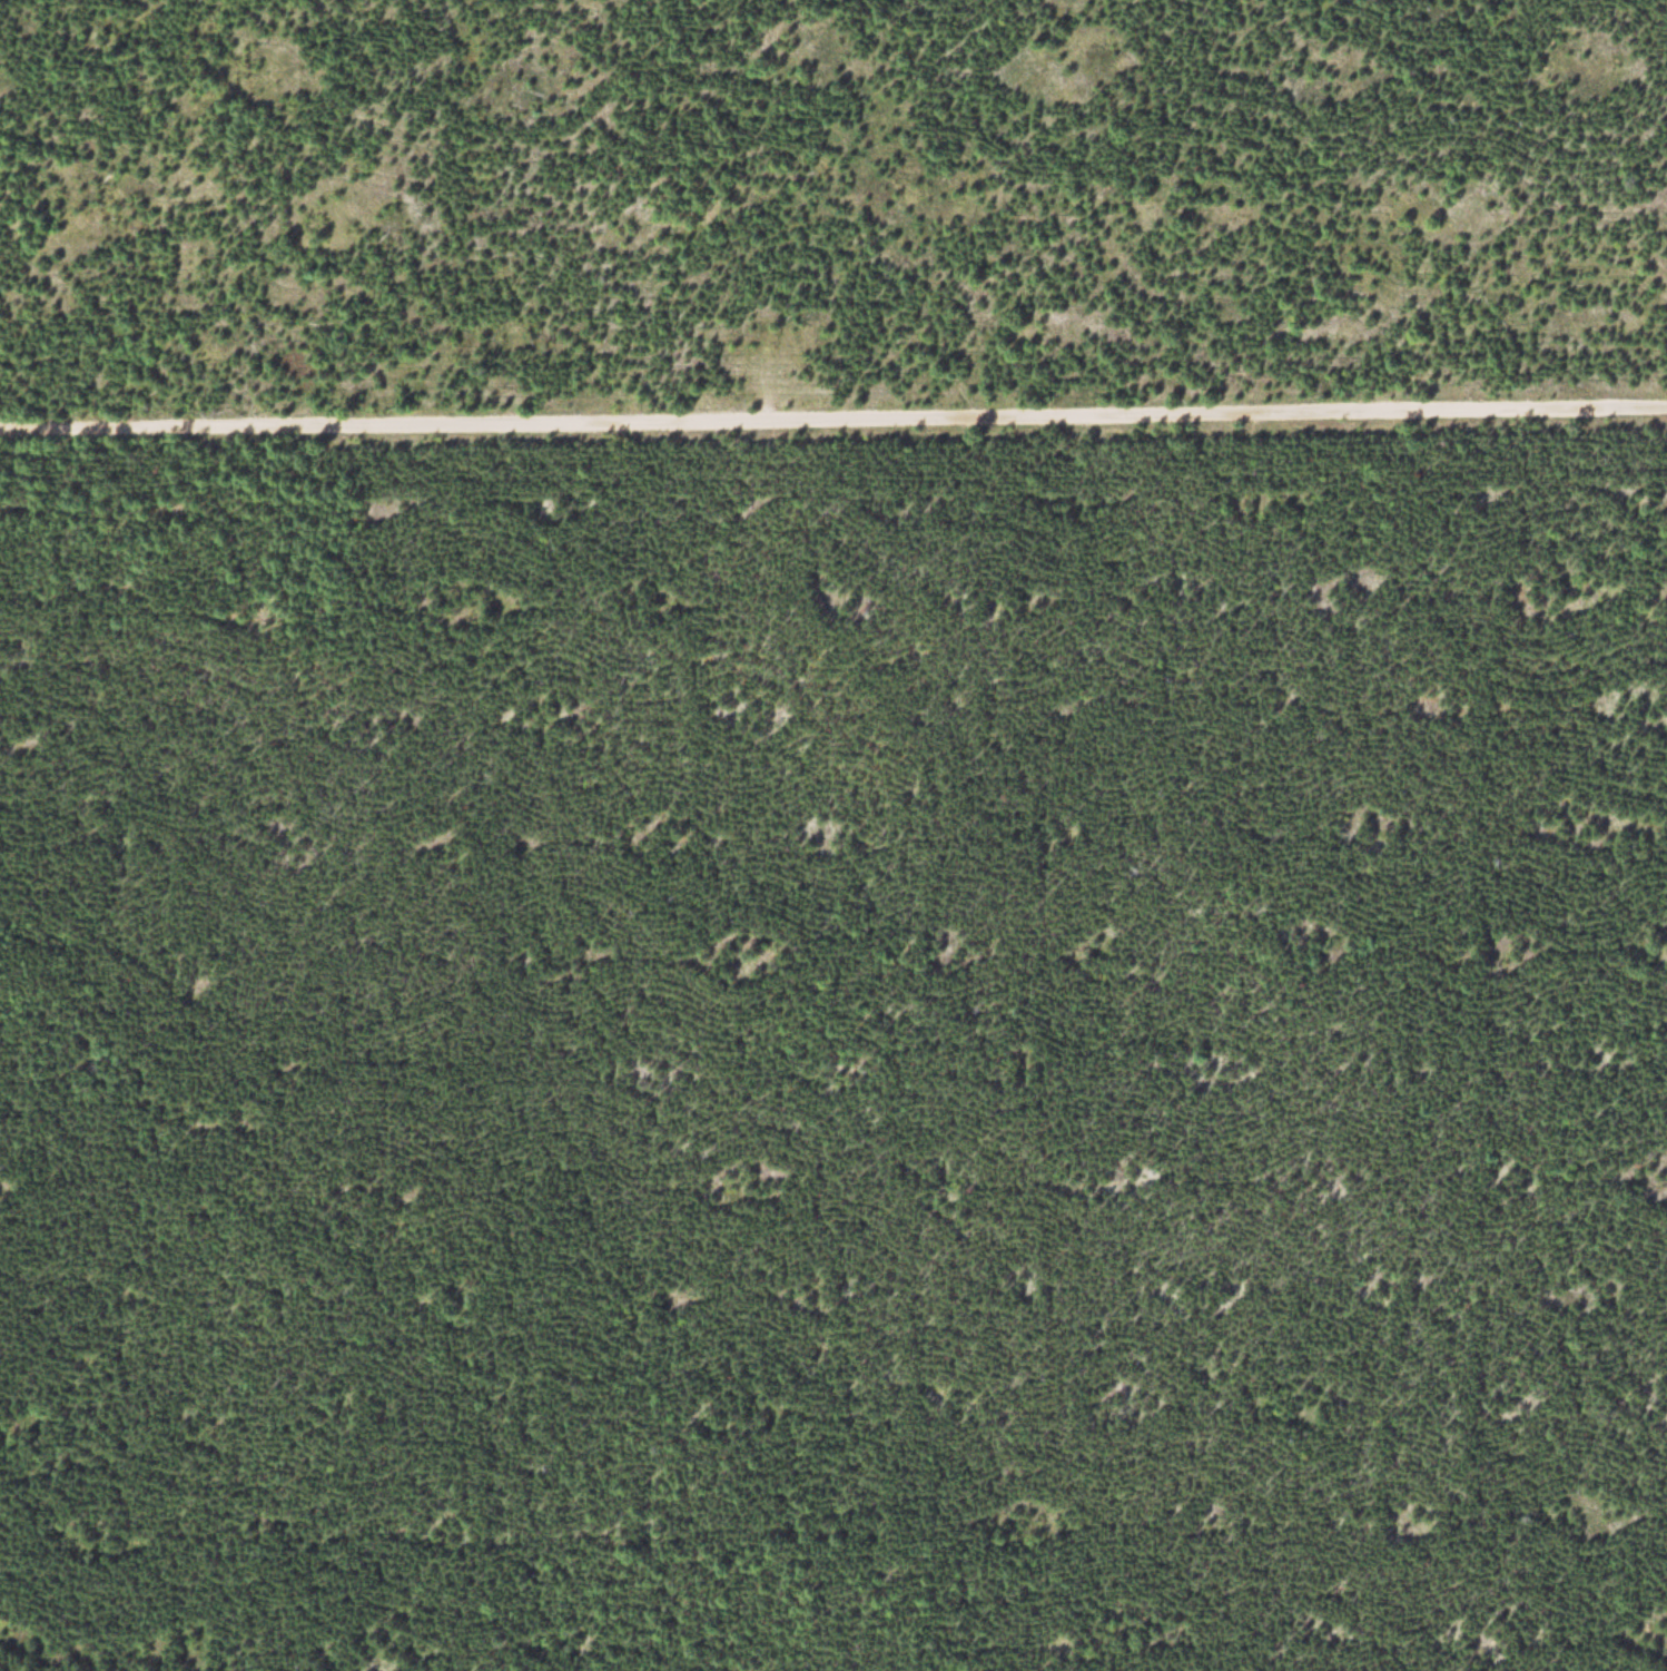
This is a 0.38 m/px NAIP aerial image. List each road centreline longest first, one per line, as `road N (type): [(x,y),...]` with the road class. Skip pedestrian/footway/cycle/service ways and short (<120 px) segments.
road 1 (residential): [(1666,401),(0,425)]

